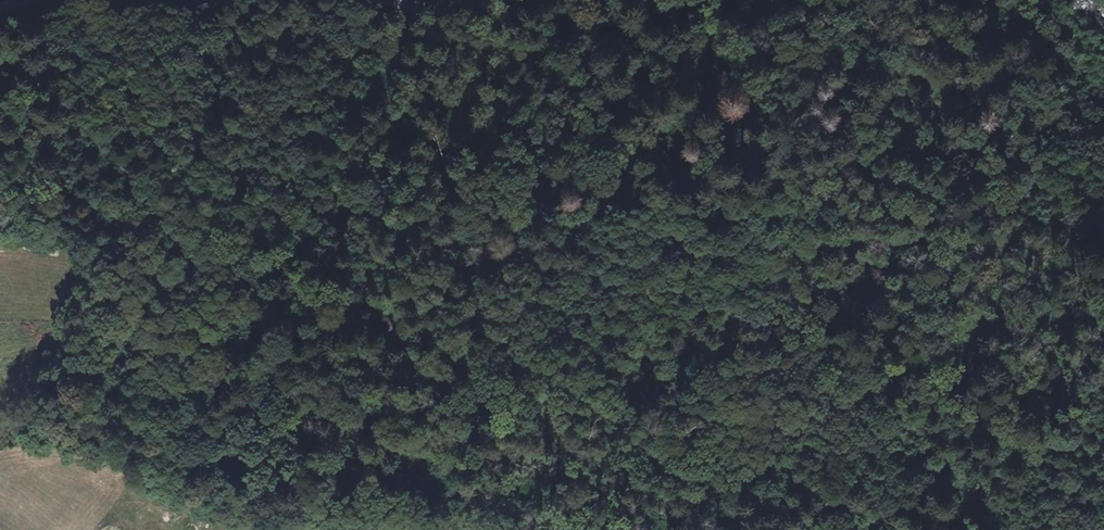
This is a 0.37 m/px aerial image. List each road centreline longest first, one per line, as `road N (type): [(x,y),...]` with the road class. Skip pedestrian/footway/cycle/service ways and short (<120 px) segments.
road 1 (track): [(986,0),(1033,63),(1103,103)]

